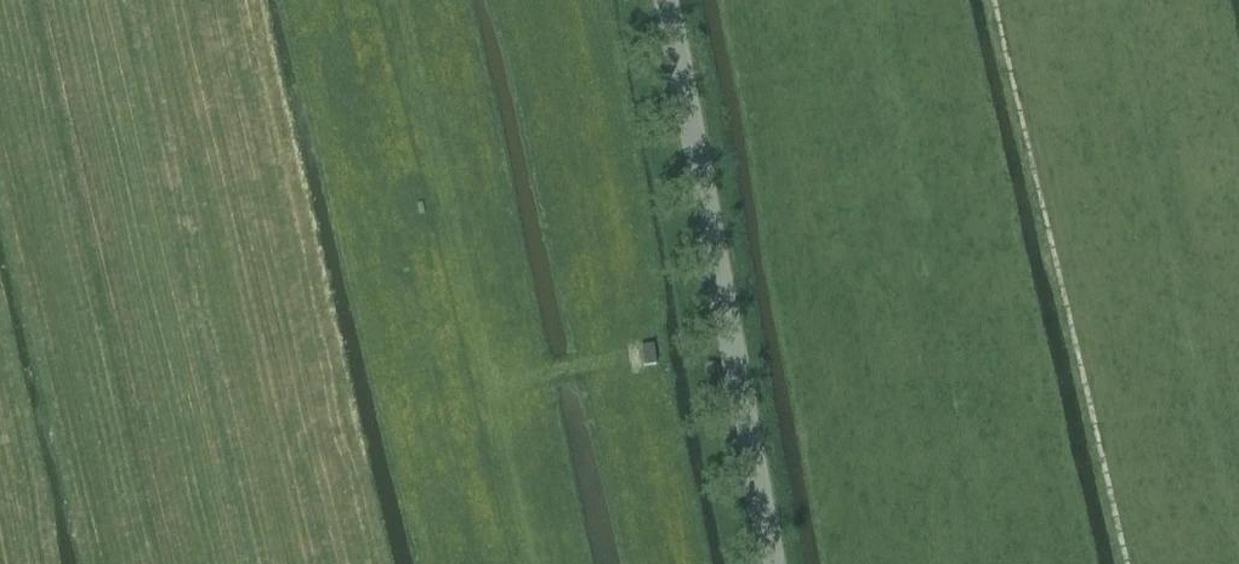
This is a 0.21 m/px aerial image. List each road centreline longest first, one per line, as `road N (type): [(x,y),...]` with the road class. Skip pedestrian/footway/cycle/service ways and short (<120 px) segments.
road 1 (unclassified): [(782,563),(666,0)]

